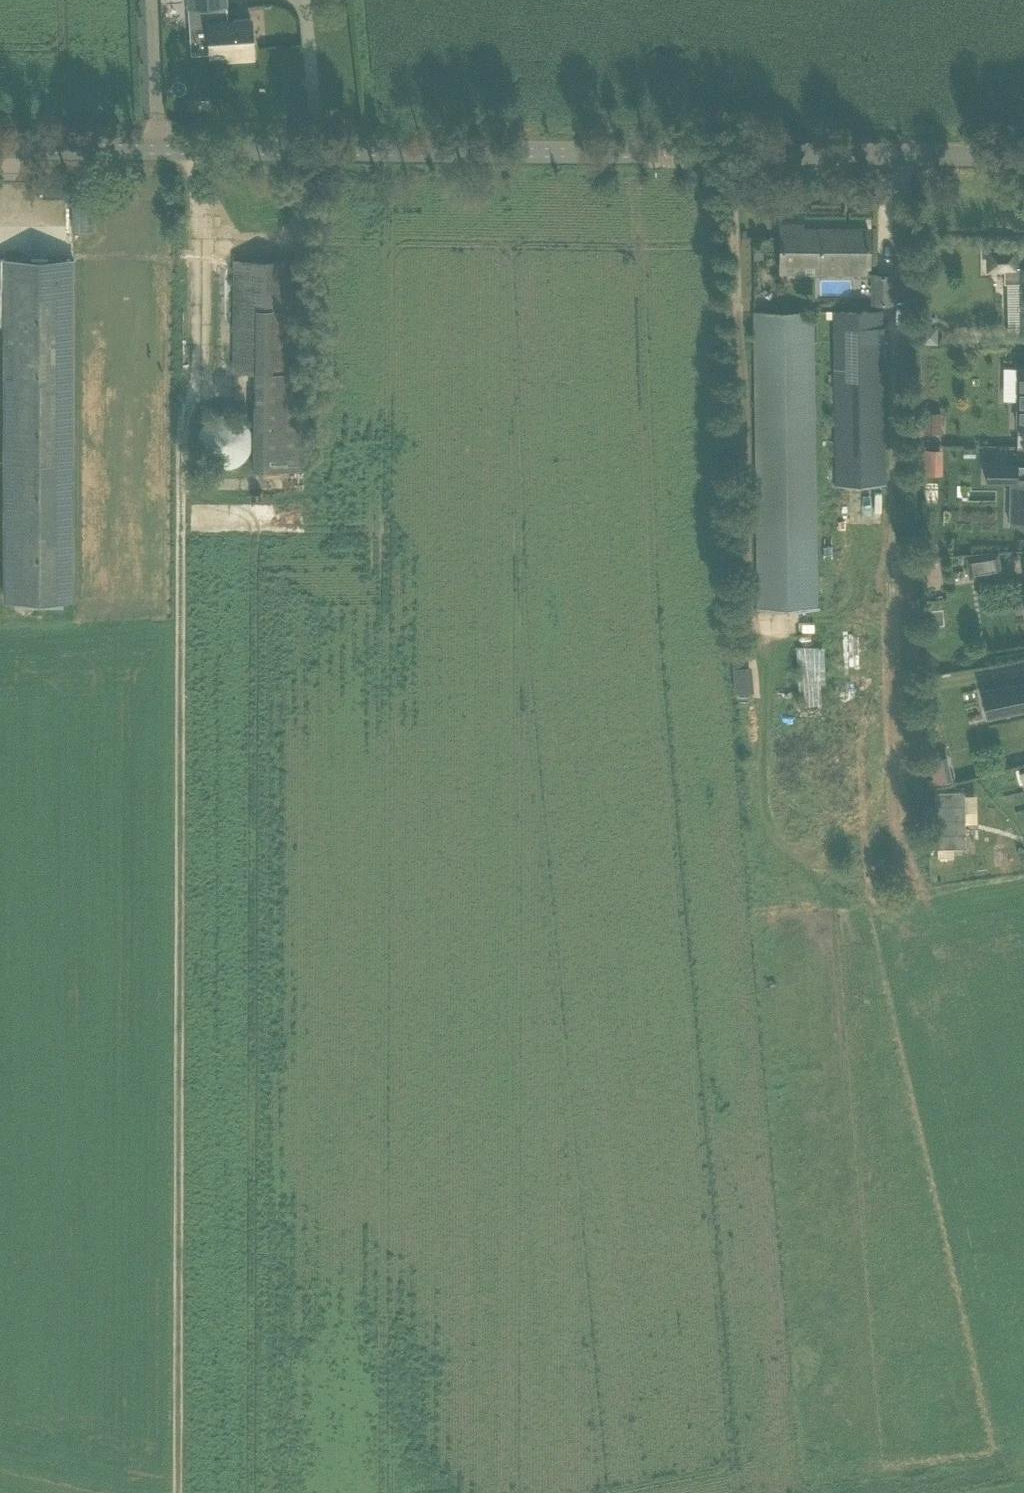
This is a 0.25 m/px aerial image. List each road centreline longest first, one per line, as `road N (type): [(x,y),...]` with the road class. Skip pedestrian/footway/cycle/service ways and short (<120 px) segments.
road 1 (tertiary): [(1023,154),(0,147)]

